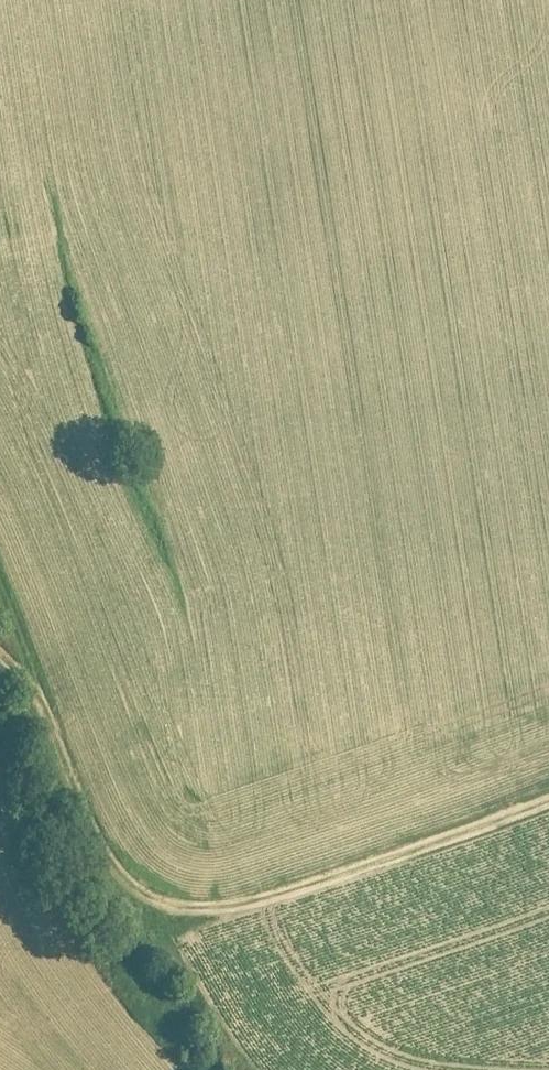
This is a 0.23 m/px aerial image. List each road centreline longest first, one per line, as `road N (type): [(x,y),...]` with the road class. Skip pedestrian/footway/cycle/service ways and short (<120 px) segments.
road 1 (track): [(0,663),(33,698),(62,786),(122,883),(163,909),(218,911),(548,806)]

